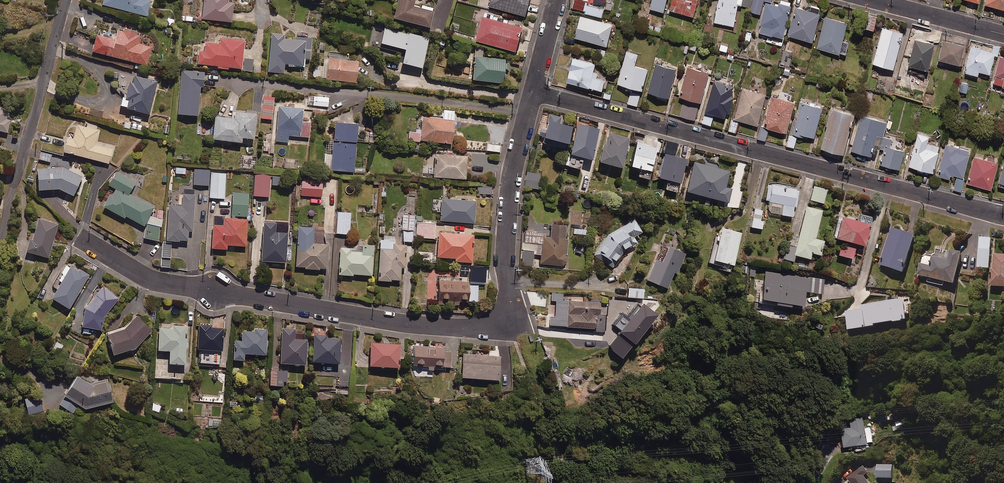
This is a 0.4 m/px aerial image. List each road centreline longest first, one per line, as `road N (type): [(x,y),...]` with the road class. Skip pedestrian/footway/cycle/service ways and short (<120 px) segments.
road 1 (residential): [(85,240),(145,277),(215,293),(402,322),(494,326),(509,304),(510,184),(533,92)]
road 2 (residential): [(1003,213),(533,92)]
road 3 (residential): [(0,245),(64,0)]
road 4 (residential): [(1003,33),(880,0)]

